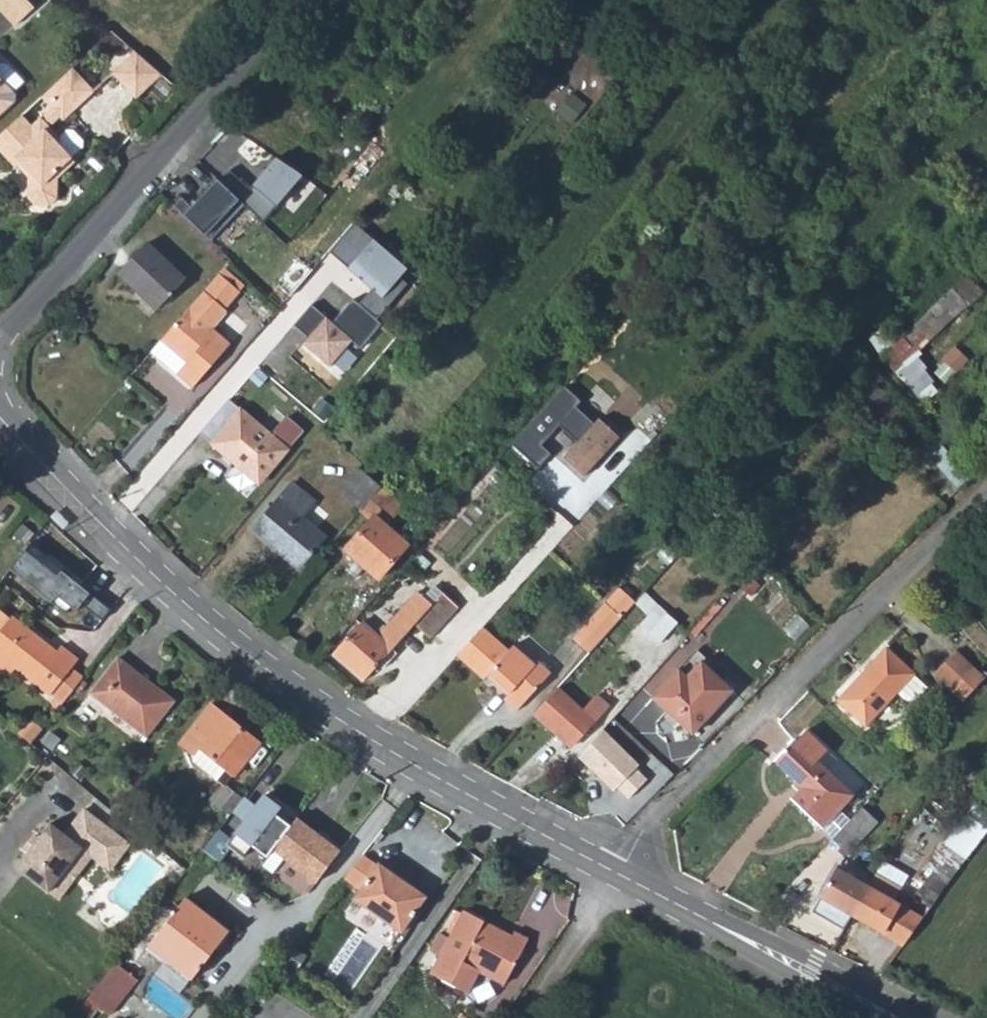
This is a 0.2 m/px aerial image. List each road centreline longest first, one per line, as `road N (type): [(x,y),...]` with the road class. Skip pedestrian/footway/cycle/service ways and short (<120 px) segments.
road 1 (tertiary): [(0,416),(180,602),(297,696),(384,752),(609,871)]
road 2 (residential): [(609,871),(899,563),(986,494)]
road 3 (residential): [(0,334),(296,0)]
road 4 (tertiary): [(609,871),(895,1017)]
road 5 (track): [(609,871),(526,1017)]

